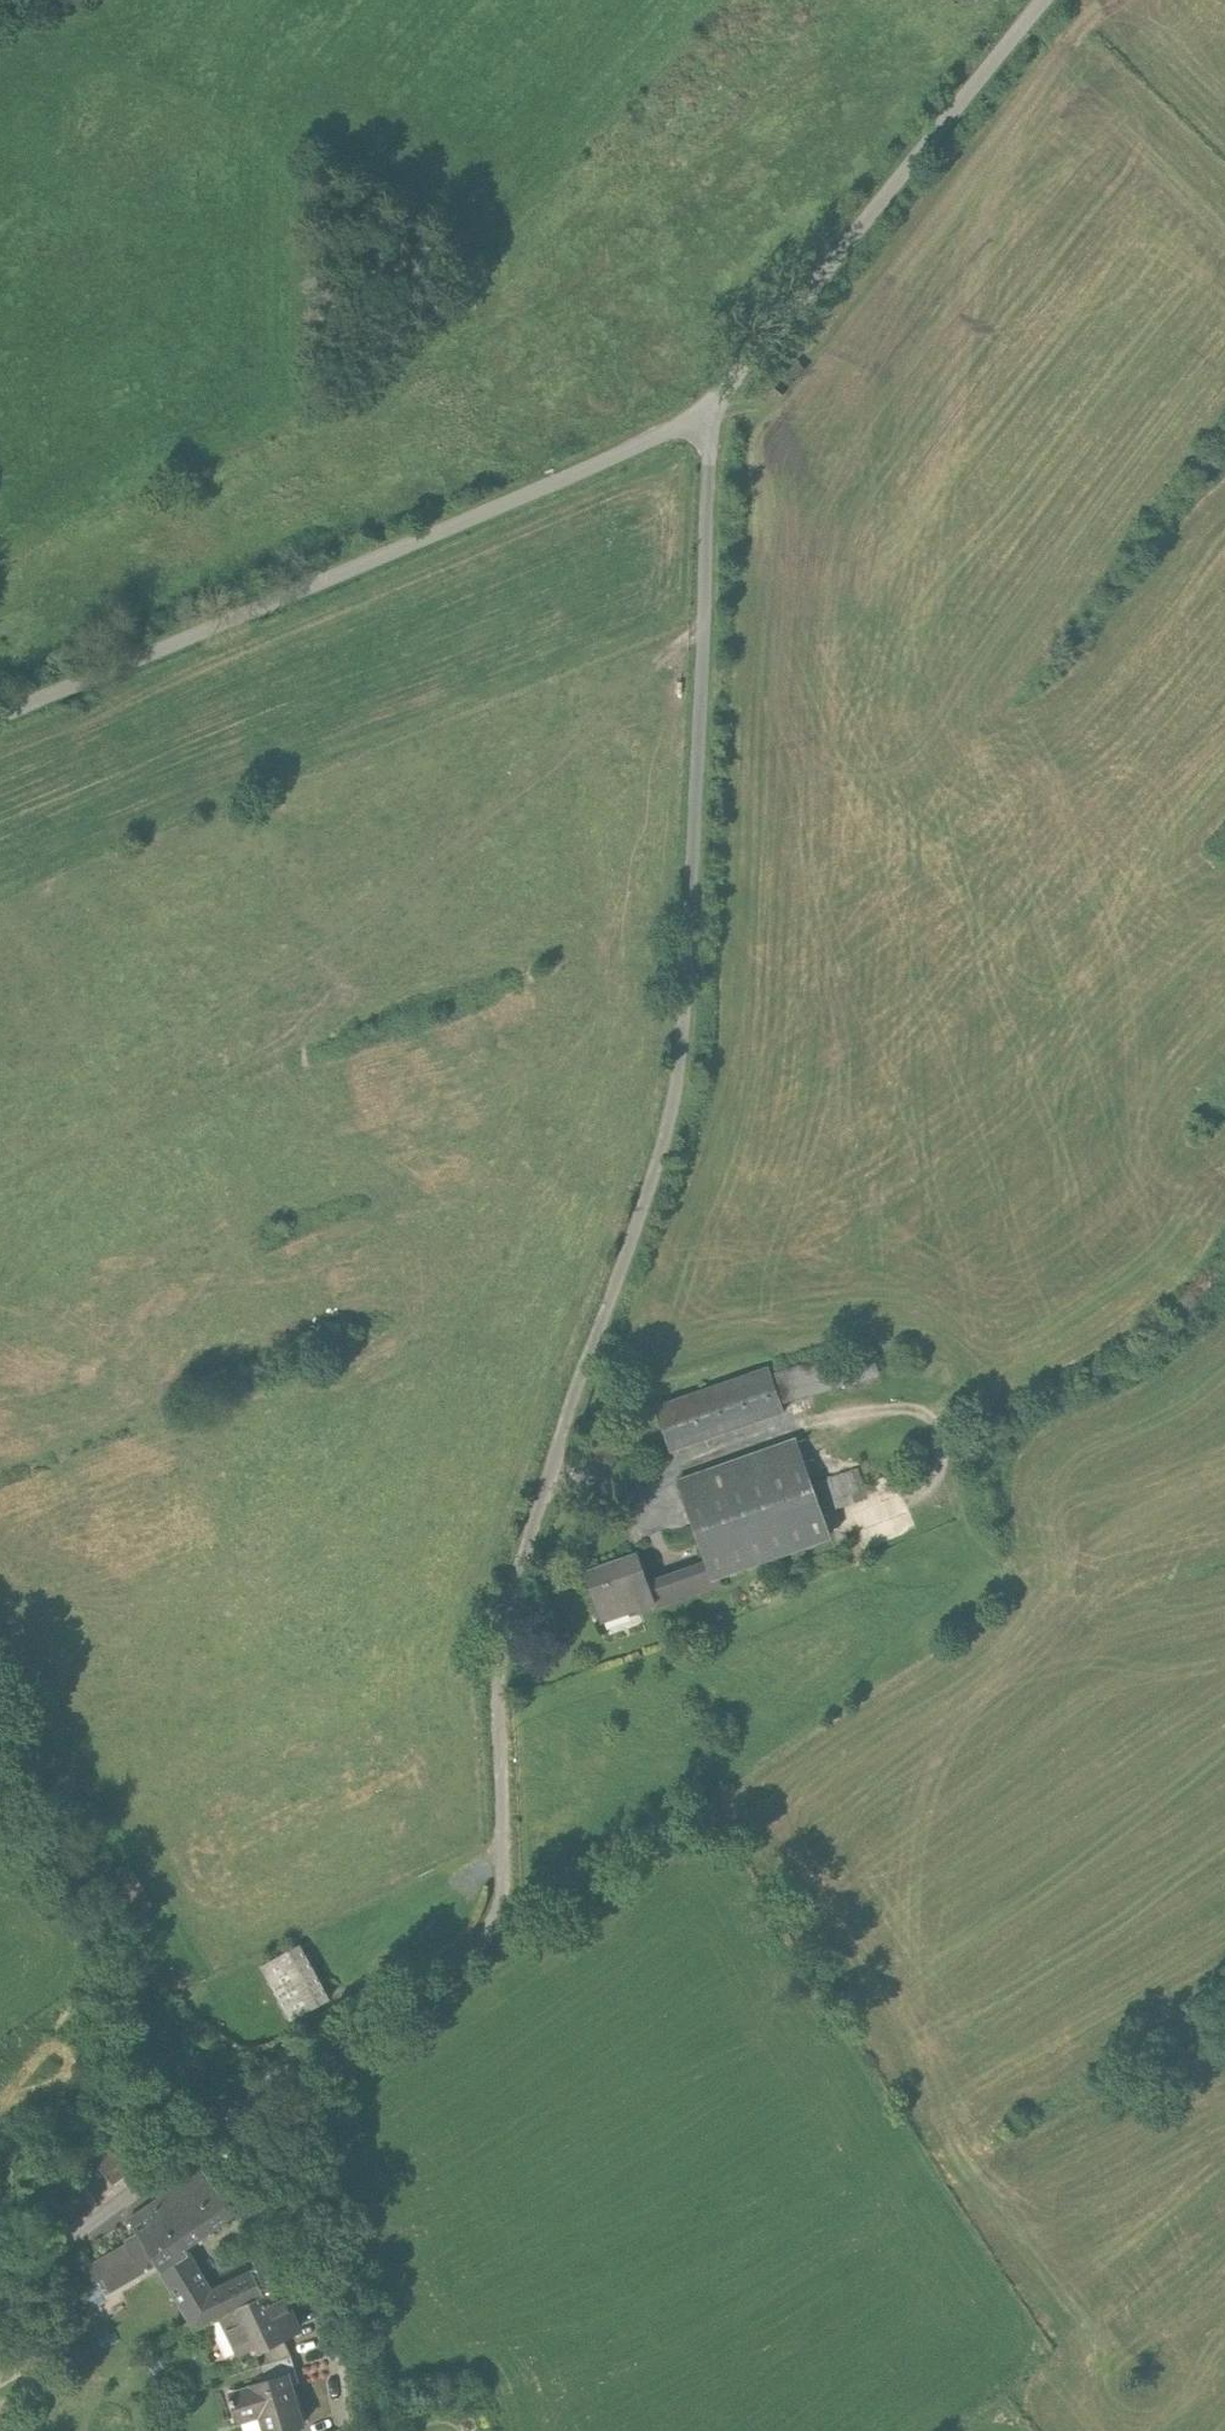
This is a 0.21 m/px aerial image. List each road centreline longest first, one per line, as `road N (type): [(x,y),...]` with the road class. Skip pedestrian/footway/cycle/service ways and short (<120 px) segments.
road 1 (unclassified): [(233,2107),(490,1920),(505,1659),(562,1416),(671,1097),(716,400)]
road 2 (unclassified): [(716,400),(564,473),(0,709)]
road 3 (unclassified): [(1061,0),(716,400)]
road 4 (residential): [(233,2107),(284,2186),(331,2331),(352,2430)]
road 5 (unclassified): [(0,2286),(119,2211),(233,2107)]

